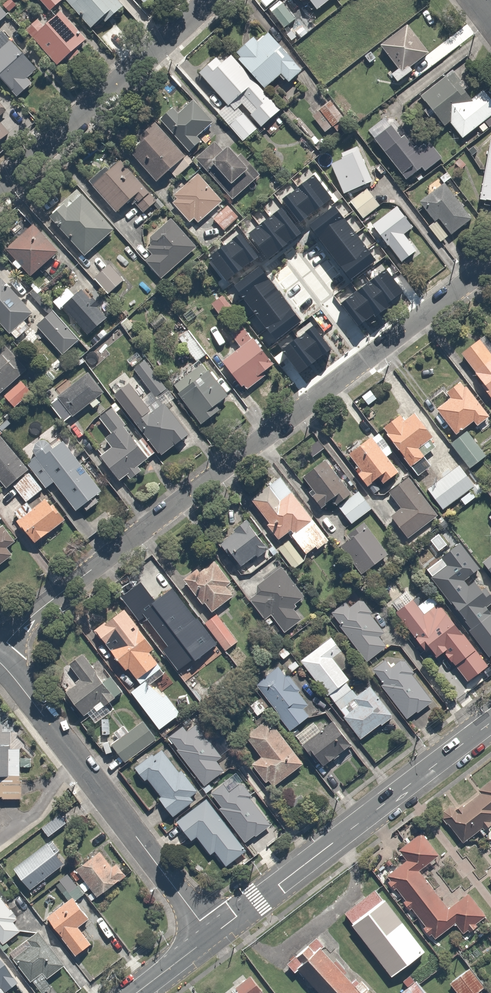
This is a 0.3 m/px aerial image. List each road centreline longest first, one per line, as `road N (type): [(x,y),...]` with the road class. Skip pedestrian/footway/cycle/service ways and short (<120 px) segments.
road 1 (residential): [(490,264),(40,608),(0,652)]
road 2 (secondary): [(211,936),(490,722)]
road 3 (residential): [(211,936),(0,664)]
road 4 (residential): [(211,0),(0,188)]

